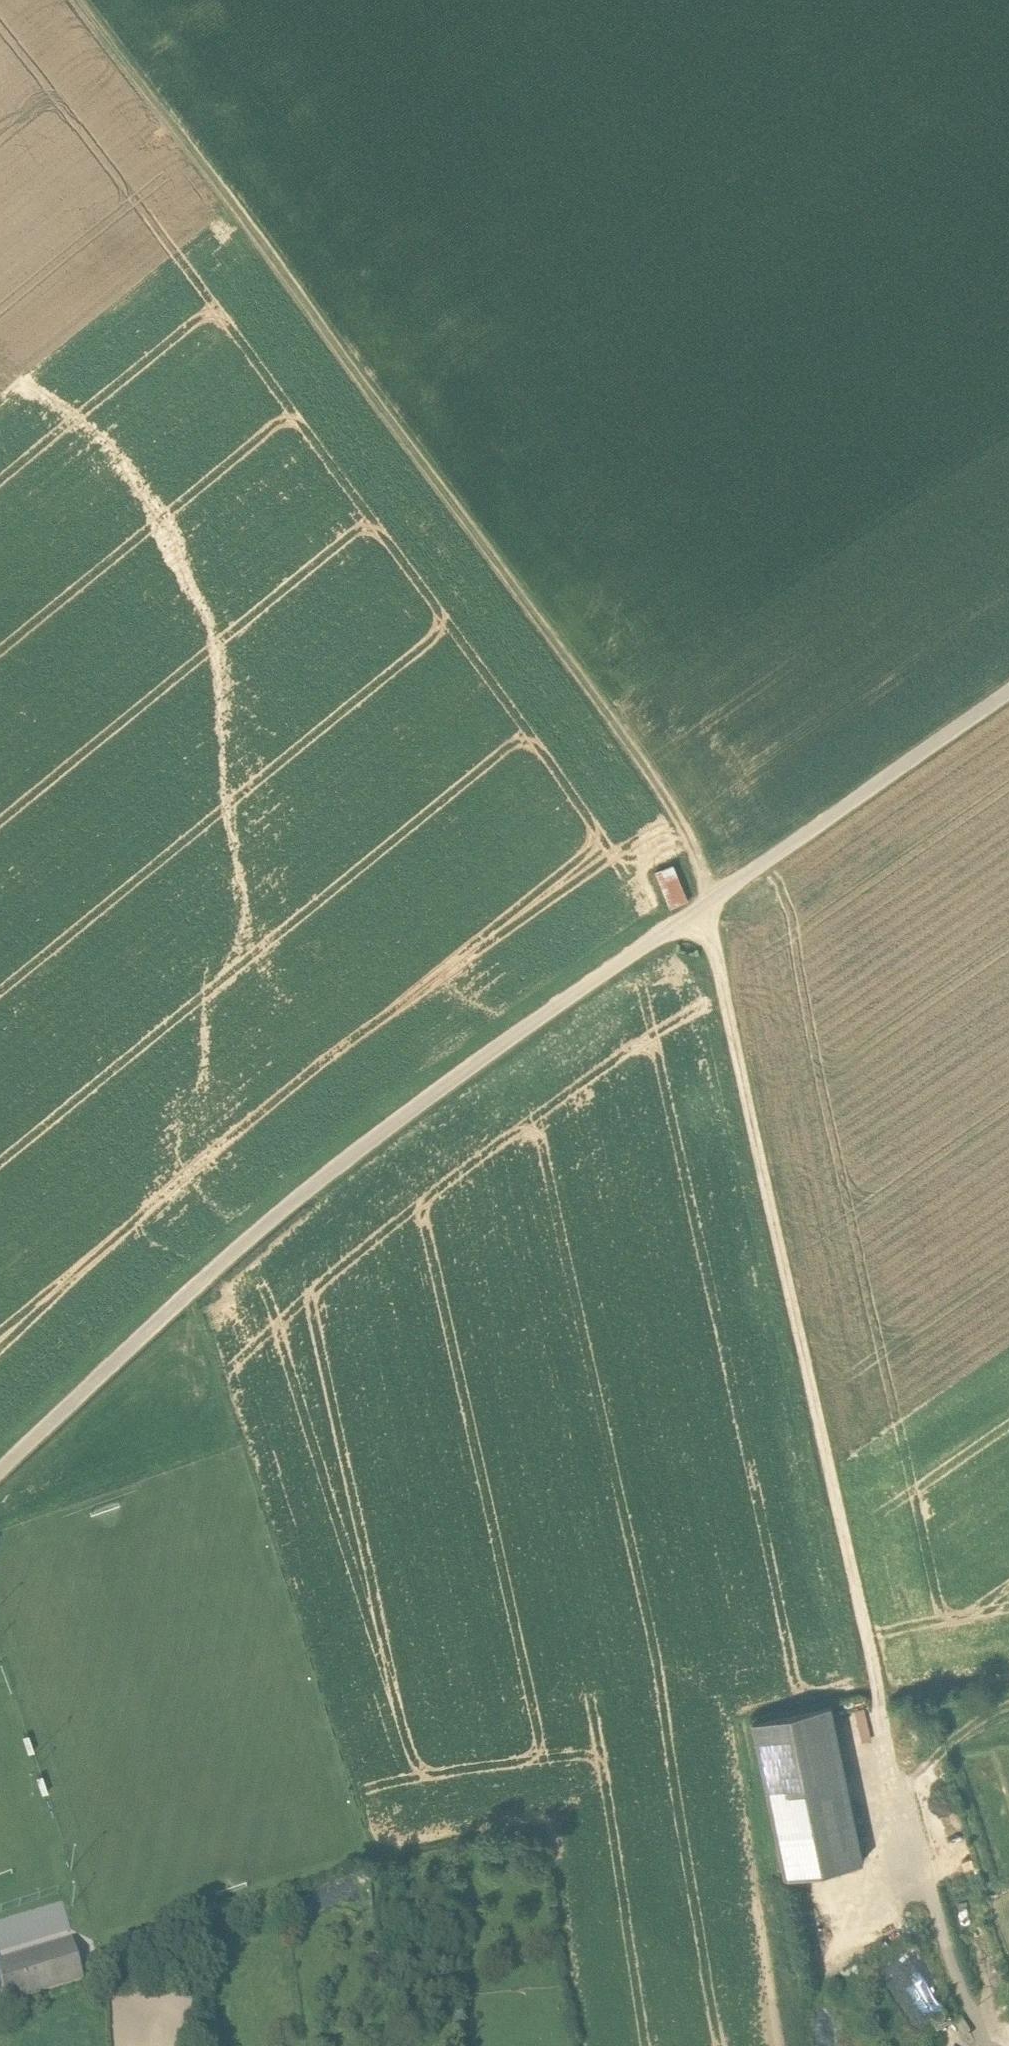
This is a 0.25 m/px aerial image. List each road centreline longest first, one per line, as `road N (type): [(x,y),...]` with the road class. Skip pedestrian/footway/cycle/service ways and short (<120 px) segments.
road 1 (unclassified): [(0,1472),(288,1207),(572,995),(1008,692)]
road 2 (track): [(988,2045),(944,1945),(878,1707),(698,909)]
road 3 (track): [(711,900),(682,828),(639,760),(75,0)]

